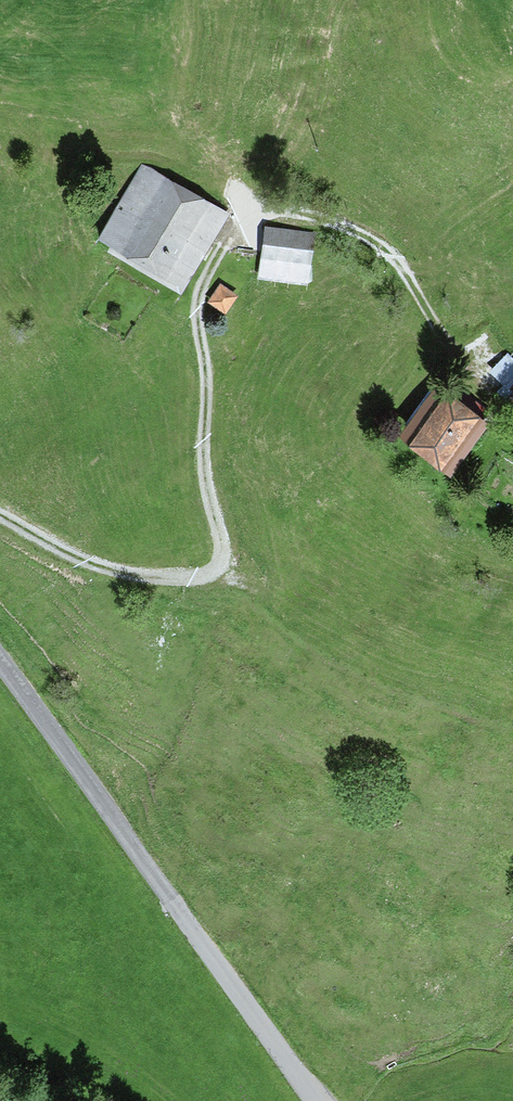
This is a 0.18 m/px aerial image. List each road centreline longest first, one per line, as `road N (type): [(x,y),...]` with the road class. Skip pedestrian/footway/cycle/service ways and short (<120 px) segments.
road 1 (track): [(509,415),(382,247),(339,225),(272,213),(234,237),(198,307),(205,470),(223,552),(216,568),(173,579),(119,571),(0,517)]
road 2 (unclassified): [(315,1100),(0,662)]

